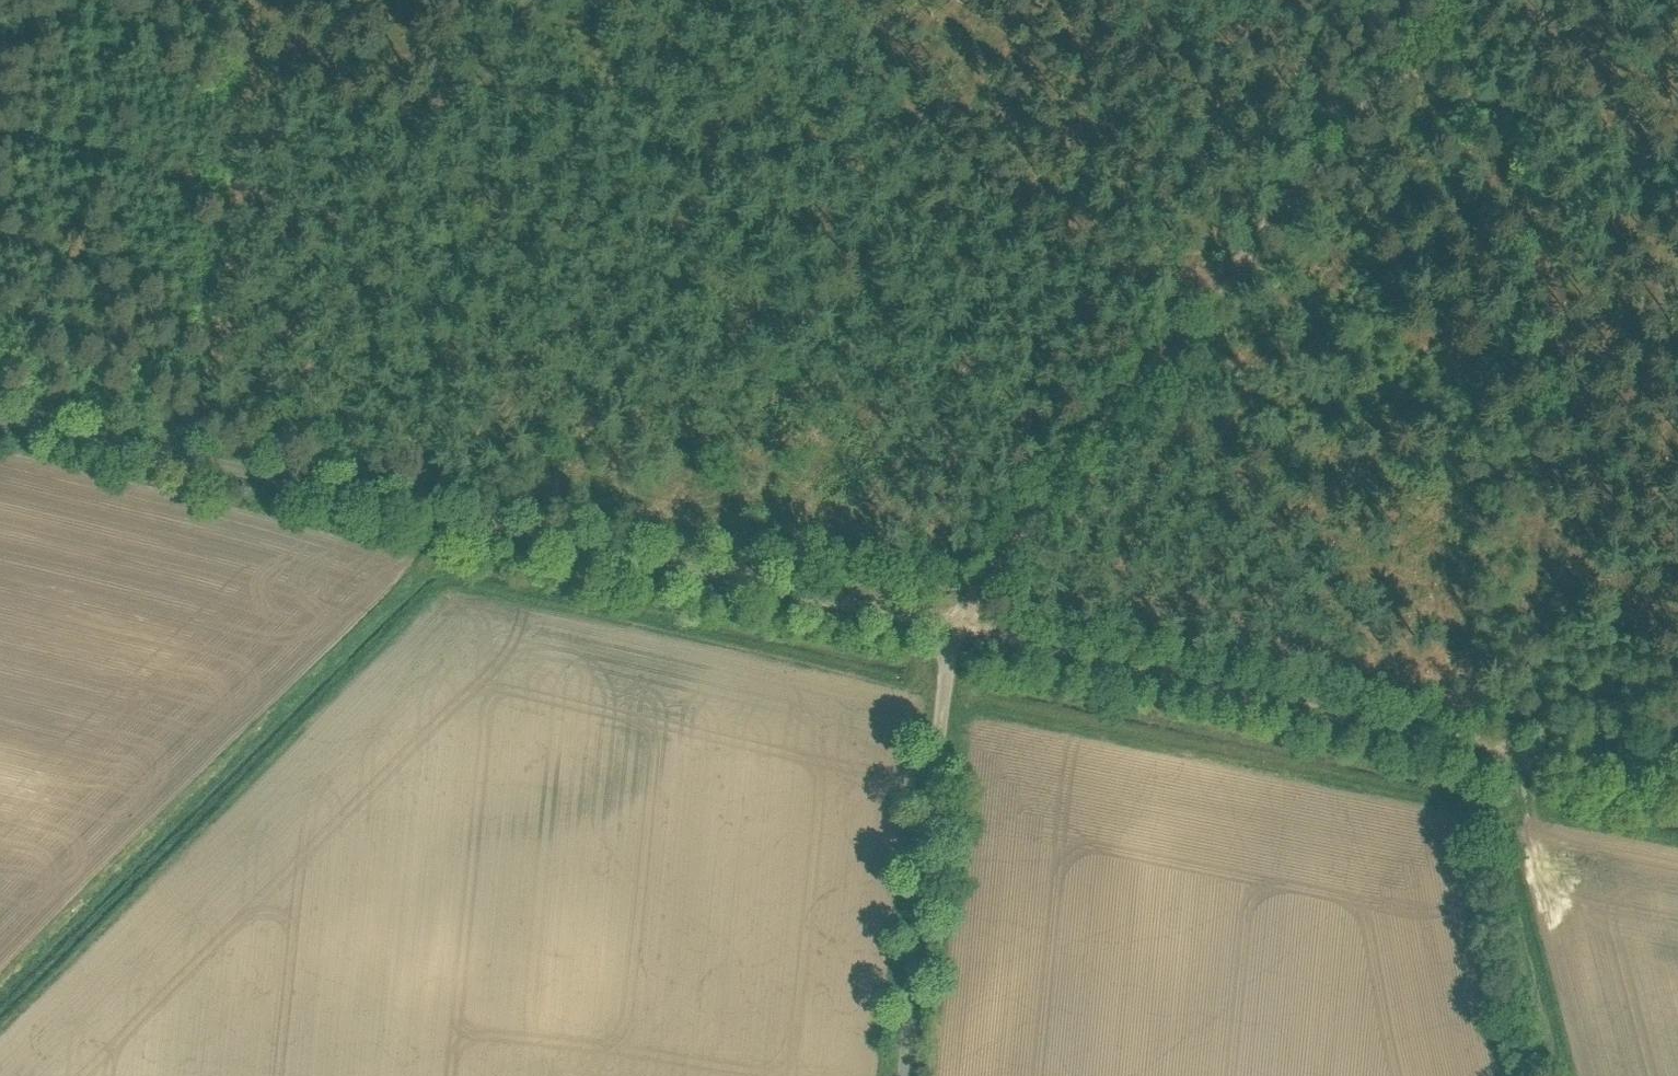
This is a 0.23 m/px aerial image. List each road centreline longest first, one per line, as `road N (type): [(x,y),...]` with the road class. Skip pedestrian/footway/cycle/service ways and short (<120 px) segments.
road 1 (unclassified): [(0,421),(930,628),(942,640),(946,668),(907,1075)]
road 2 (track): [(1460,0),(942,640)]

